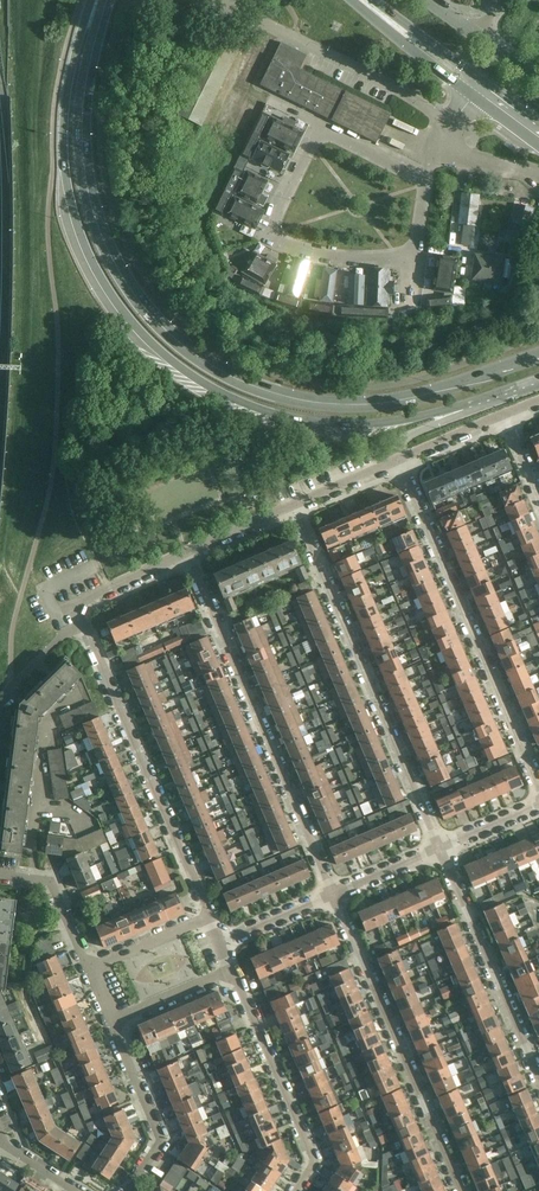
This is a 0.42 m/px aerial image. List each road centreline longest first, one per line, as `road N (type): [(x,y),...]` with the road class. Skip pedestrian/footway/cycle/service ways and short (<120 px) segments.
road 1 (secondary): [(538,357),(411,397),(348,404),(251,383),(171,333),(117,263),(88,181),(87,82),(109,0)]
road 2 (secondary): [(92,0),(66,95),(63,170),(87,257),(128,320),(186,372),(270,413),(347,425),(464,410)]
road 3 (residential): [(427,180),(322,131),(309,141),(268,235),(329,261),(400,261),(415,253)]
road 4 (residential): [(439,848),(295,502)]
road 5 (residential): [(186,553),(333,895)]
road 6 (residential): [(538,787),(398,461)]
road 7 (residential): [(207,919),(82,620)]
road 8 (residential): [(461,1190),(333,895)]
road 9 (residential): [(439,848),(538,1080)]
road 10 (residential): [(232,975),(316,1163),(296,1190)]
road 11 (residential): [(112,1022),(161,1139),(128,1190)]
road 12 (unclassified): [(294,39),(451,125)]
road 13 (tertiary): [(477,92),(363,0)]
road 14 (residential): [(0,872),(47,879),(87,968)]
road 15 (residential): [(82,620),(75,602),(186,553)]
road 16 (residential): [(207,919),(87,968)]
road 17 (residential): [(112,1022),(232,975)]
road 18 (residential): [(333,895),(219,945)]
road 19 (residential): [(186,553),(295,502)]

